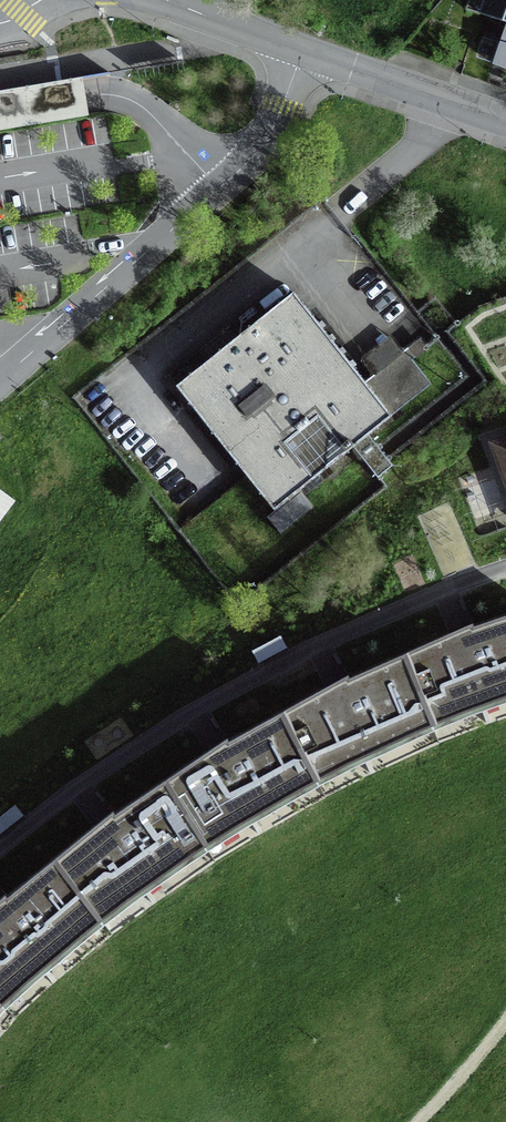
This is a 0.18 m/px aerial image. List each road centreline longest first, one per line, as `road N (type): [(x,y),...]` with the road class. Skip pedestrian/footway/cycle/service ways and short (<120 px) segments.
road 1 (residential): [(309,50),(271,134),(248,163),(0,380)]
road 2 (residential): [(309,50),(505,122)]
road 3 (residential): [(173,0),(309,50)]

